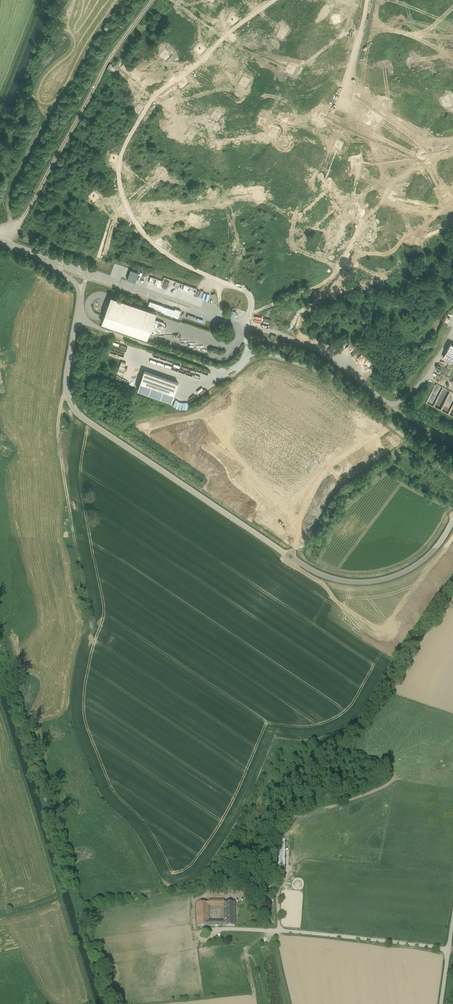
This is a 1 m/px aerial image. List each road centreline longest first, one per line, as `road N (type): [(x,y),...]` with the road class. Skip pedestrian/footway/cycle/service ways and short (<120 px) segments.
road 1 (unclassified): [(81,298),(66,376),(78,412),(311,570),(359,582),(397,575),(426,557),(452,521)]
road 2 (track): [(67,392),(58,439),(87,612)]

